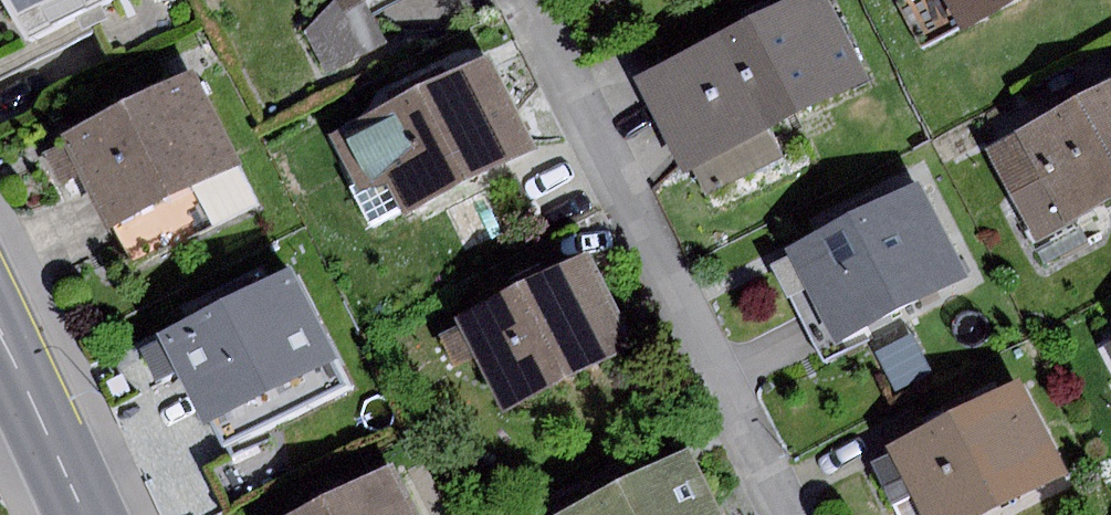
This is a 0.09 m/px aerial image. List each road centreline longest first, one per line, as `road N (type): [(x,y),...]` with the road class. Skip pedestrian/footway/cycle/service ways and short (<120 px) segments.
road 1 (residential): [(790,514),(526,0)]
road 2 (residential): [(0,331),(87,514)]

